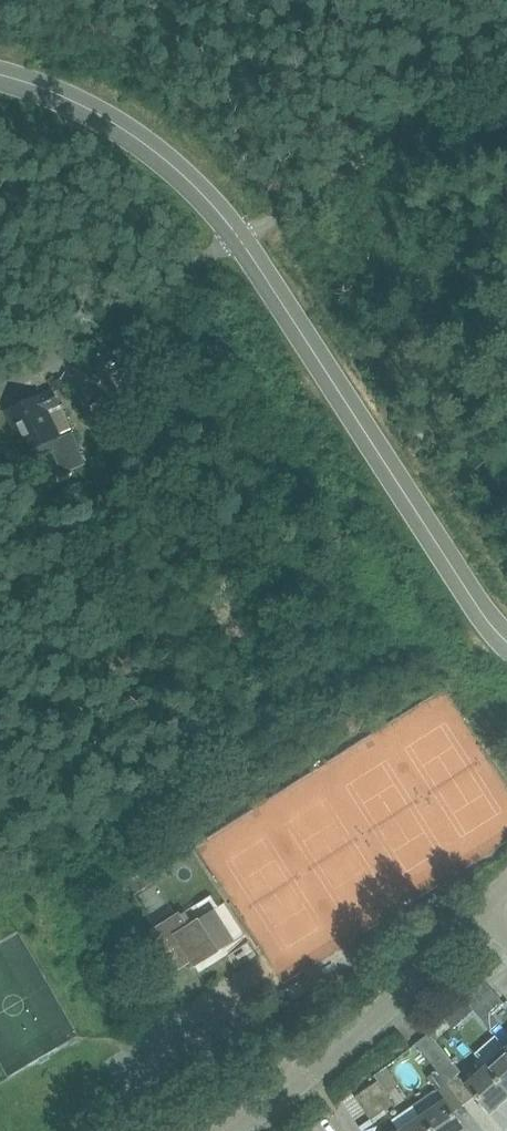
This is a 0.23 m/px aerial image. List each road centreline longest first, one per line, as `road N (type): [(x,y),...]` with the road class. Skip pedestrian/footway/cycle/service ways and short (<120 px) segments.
road 1 (unclassified): [(0,78),(90,111),(193,183),(268,280),(506,644)]
road 2 (track): [(0,382),(506,67)]
road 3 (unclassified): [(235,1130),(310,1078),(487,917)]

